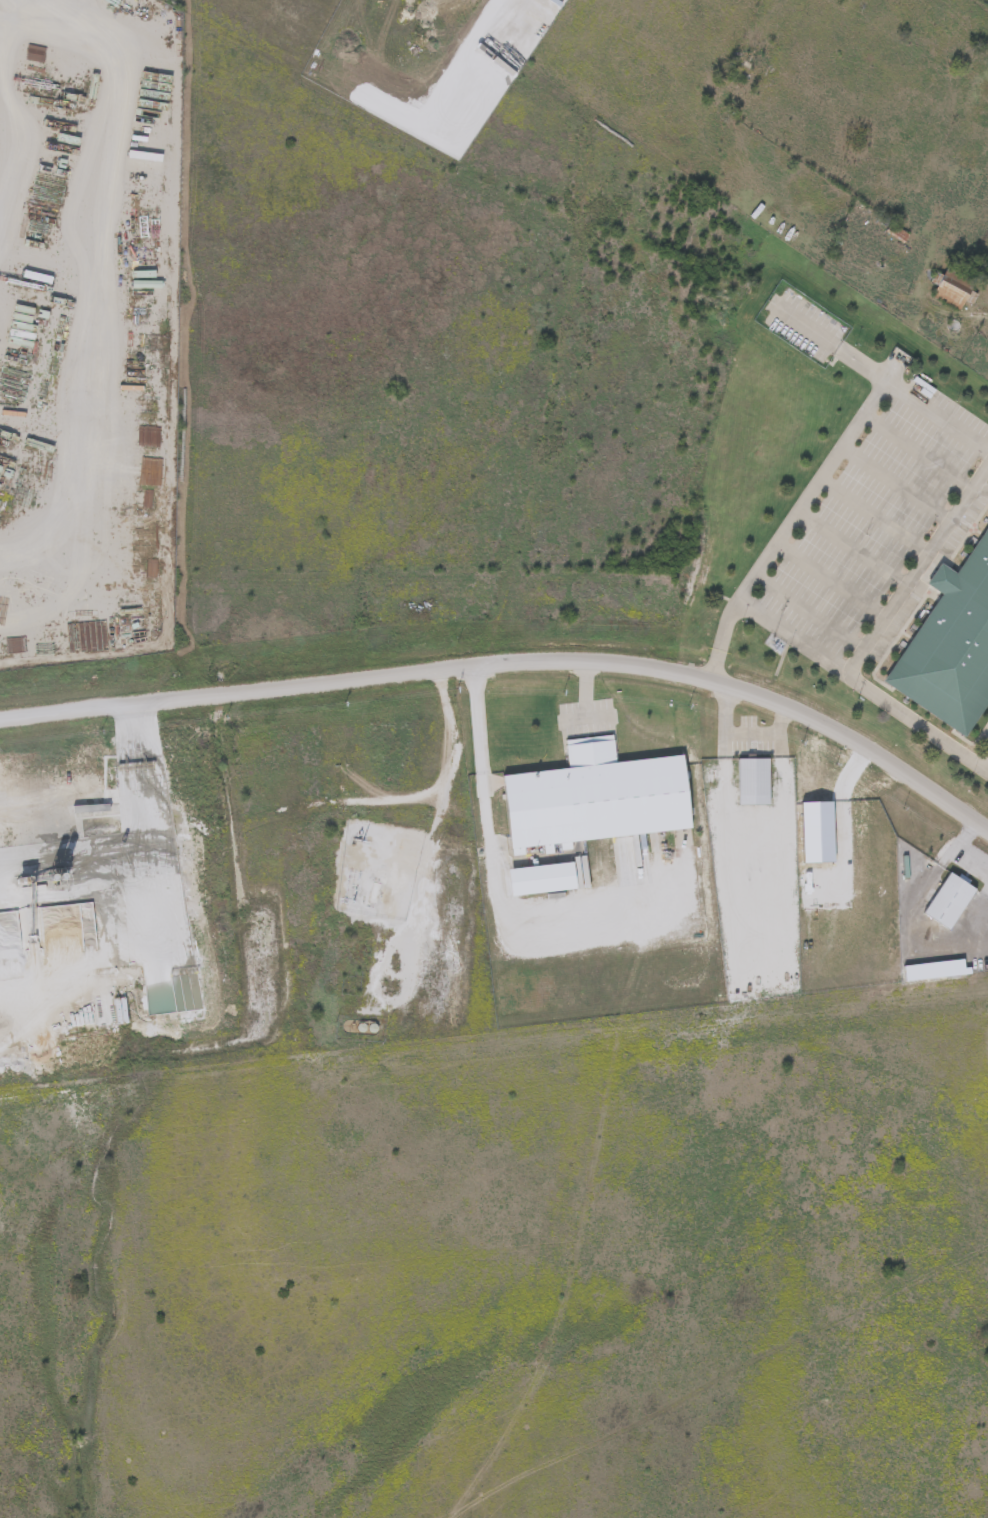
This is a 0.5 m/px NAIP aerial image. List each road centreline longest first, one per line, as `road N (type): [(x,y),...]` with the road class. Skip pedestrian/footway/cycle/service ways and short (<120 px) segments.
road 1 (residential): [(0,717),(547,657),(651,663),(736,684),(830,725),(987,830)]

